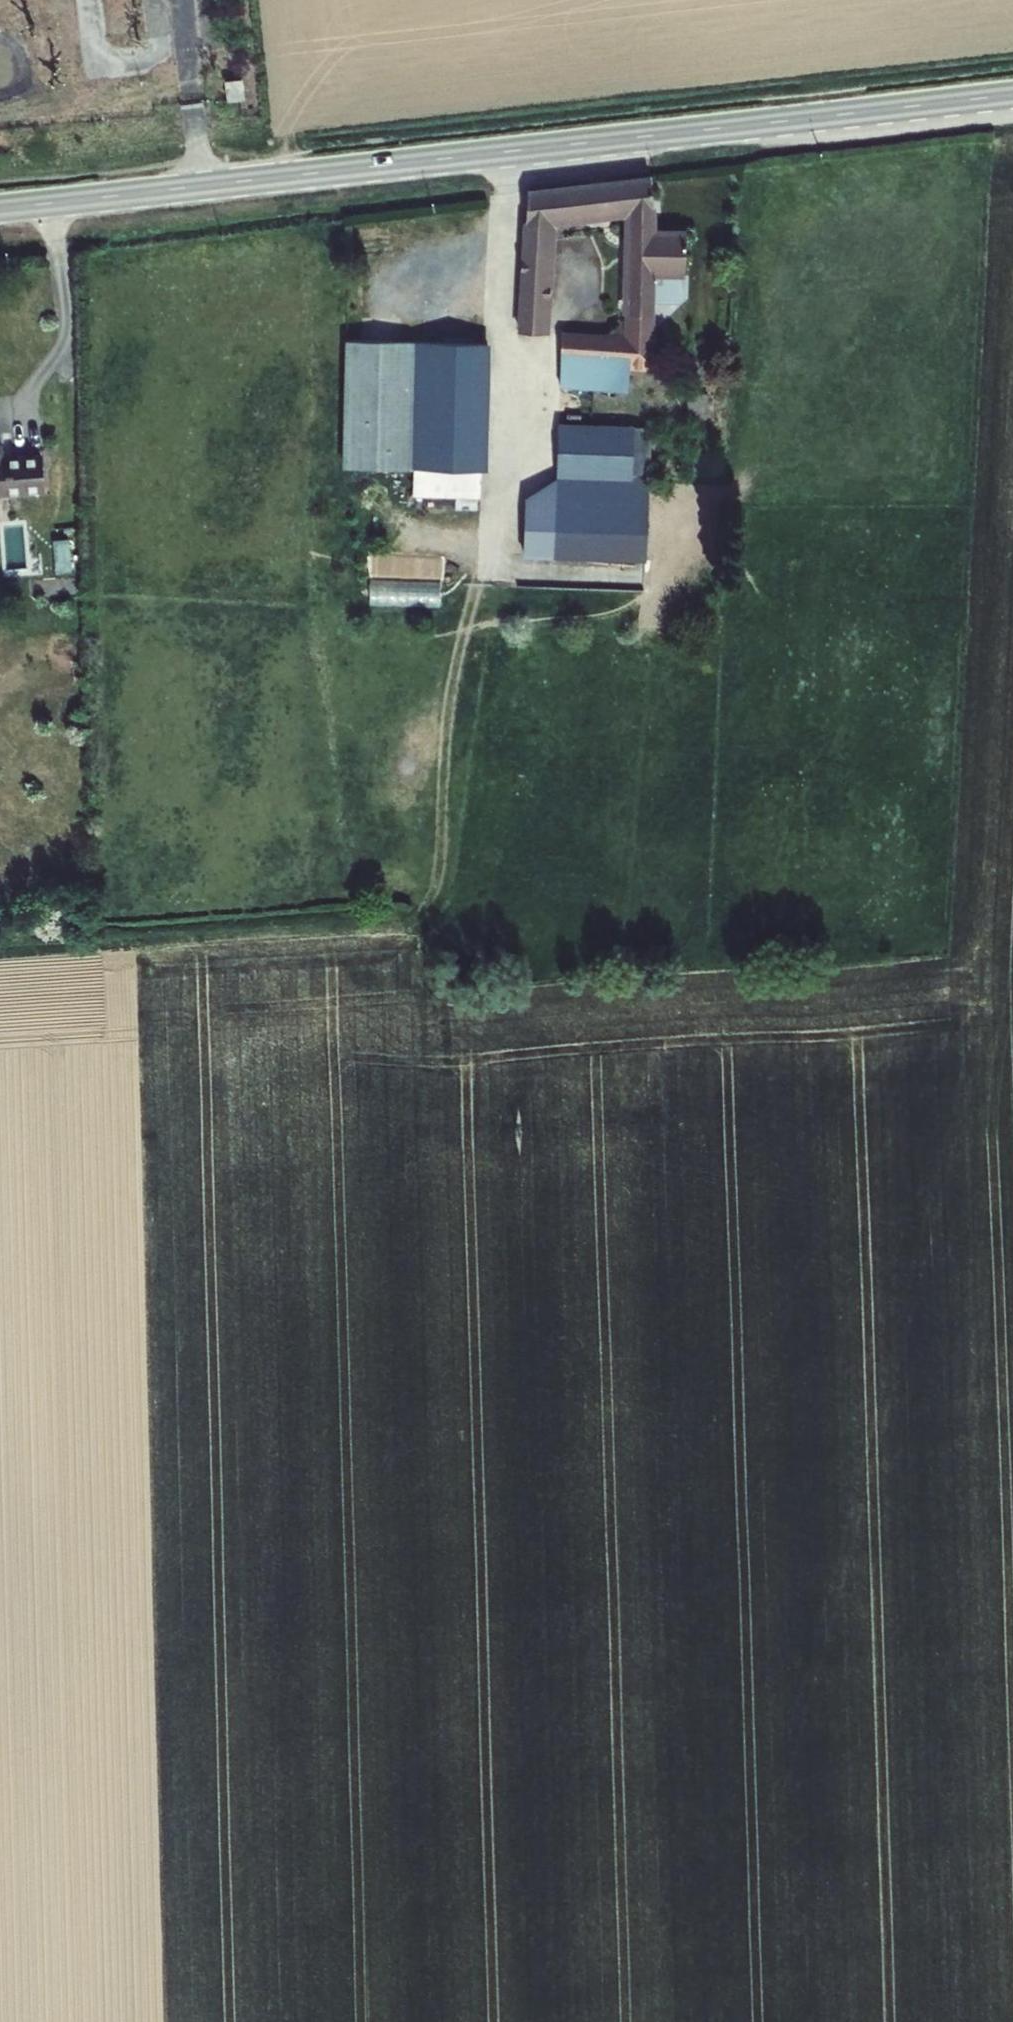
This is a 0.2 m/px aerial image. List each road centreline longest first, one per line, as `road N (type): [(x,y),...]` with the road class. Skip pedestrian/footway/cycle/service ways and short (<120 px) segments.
road 1 (tertiary): [(1012,95),(0,211)]

